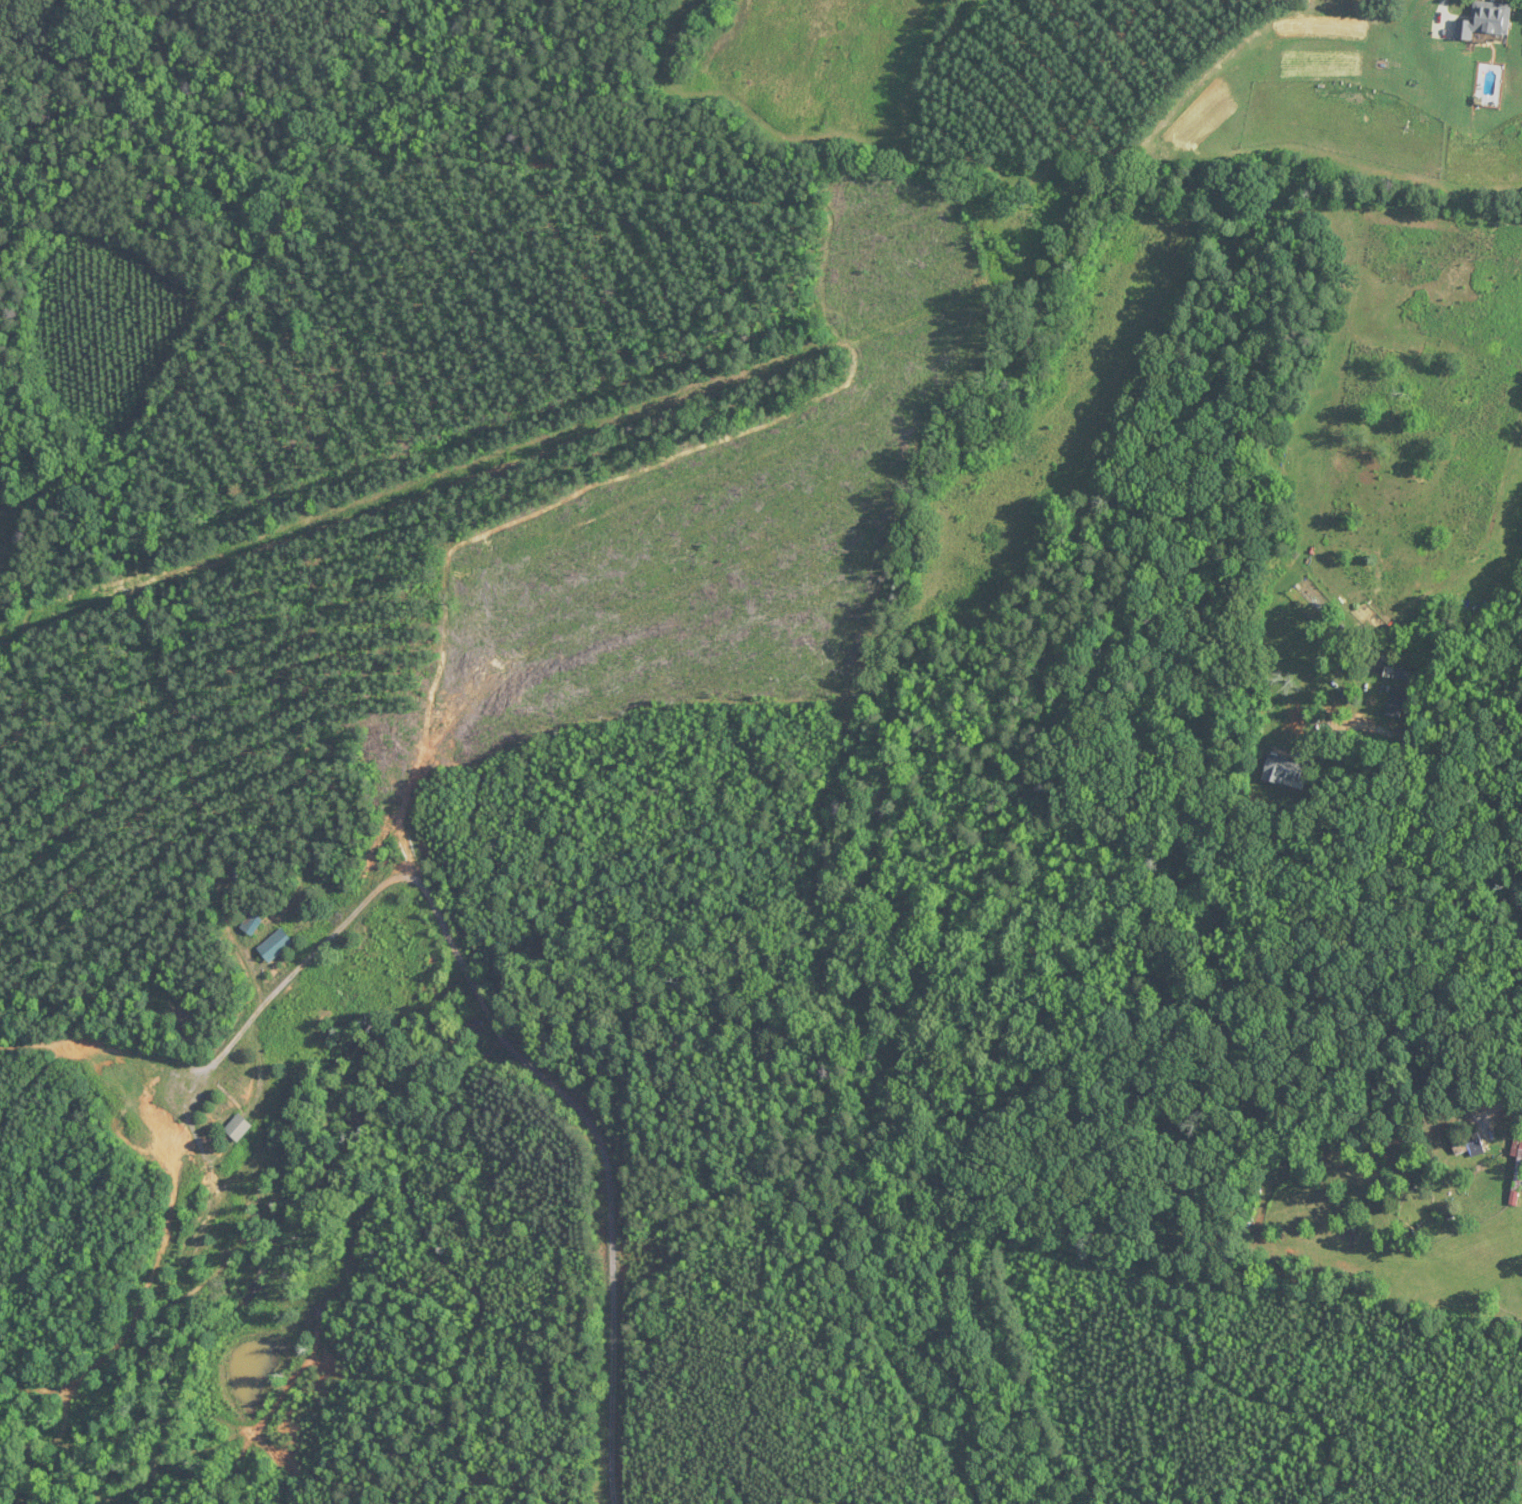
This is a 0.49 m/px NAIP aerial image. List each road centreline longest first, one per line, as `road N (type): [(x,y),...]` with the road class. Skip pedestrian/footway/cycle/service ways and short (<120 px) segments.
road 1 (residential): [(1056,192),(1450,197),(1521,191)]

